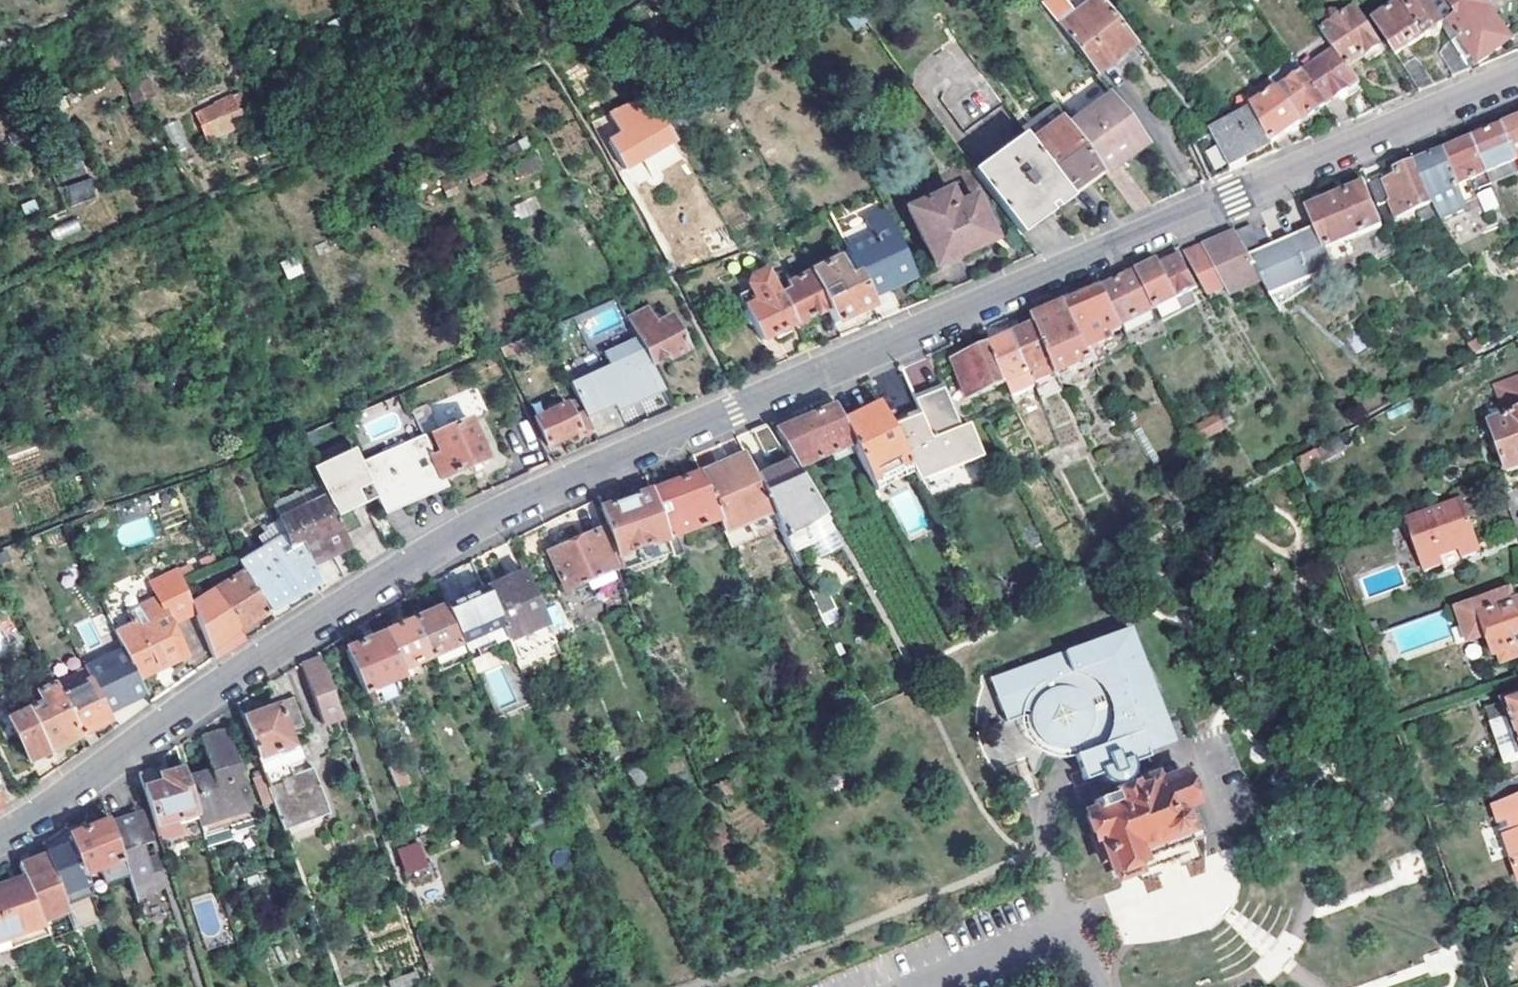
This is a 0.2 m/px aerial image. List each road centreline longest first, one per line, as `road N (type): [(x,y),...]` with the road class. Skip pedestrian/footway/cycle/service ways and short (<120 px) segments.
road 1 (residential): [(0,835),(226,678),(511,507),(1517,74)]
road 2 (residential): [(1104,986),(1081,956),(1027,942),(919,986)]

